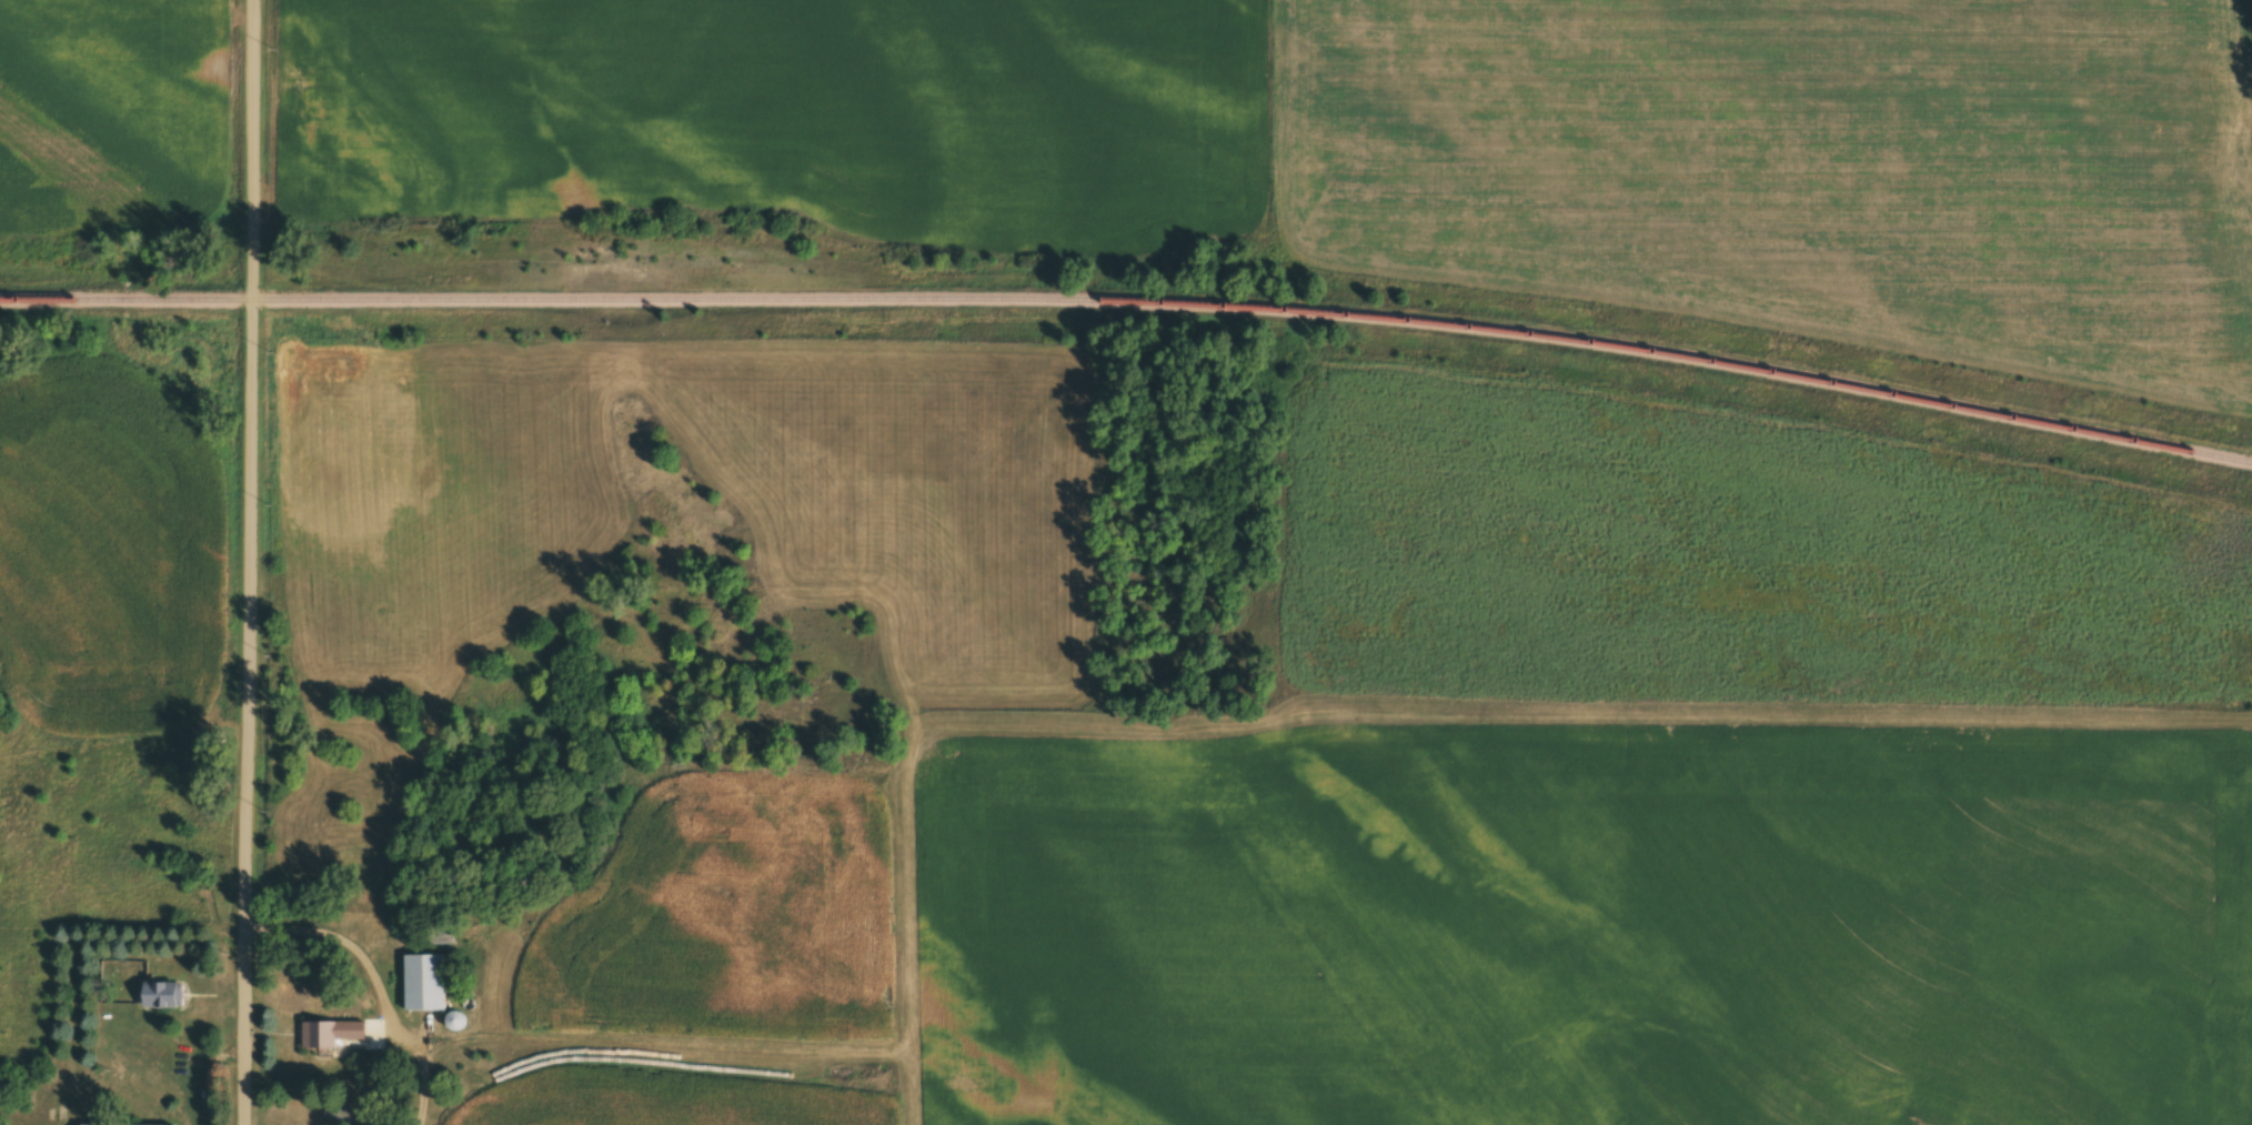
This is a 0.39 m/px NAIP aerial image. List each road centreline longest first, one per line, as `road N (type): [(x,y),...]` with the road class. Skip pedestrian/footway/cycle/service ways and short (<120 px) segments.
road 1 (residential): [(243,1124),(253,0)]

